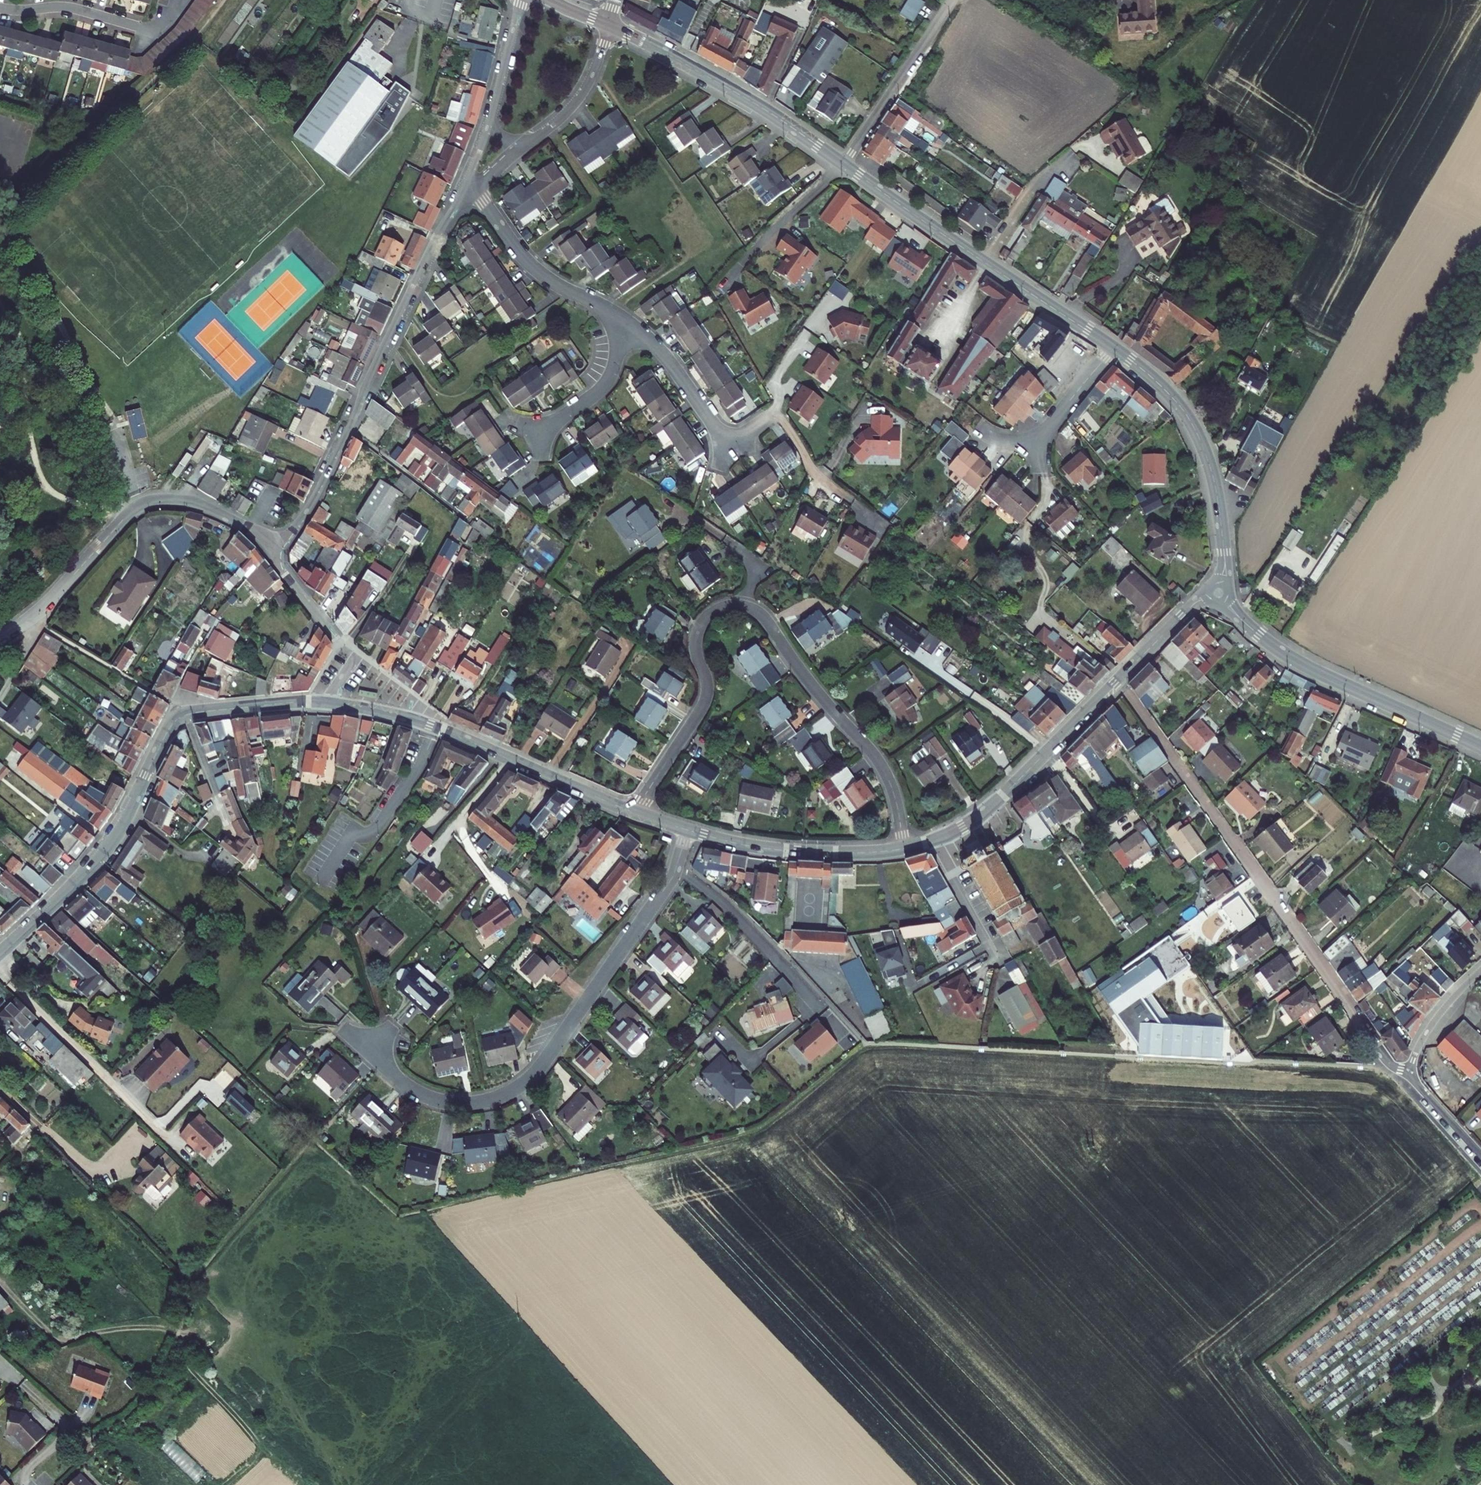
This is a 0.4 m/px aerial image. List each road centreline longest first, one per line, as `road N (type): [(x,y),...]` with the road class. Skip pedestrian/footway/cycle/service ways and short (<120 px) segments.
road 1 (tertiary): [(611,27),(770,113),(1113,347)]
road 2 (residential): [(634,812),(704,701),(698,629),(713,612),(739,606),(765,618),(879,761),(903,848)]
road 3 (residential): [(1116,680),(1410,1078)]
road 4 (residential): [(357,1042),(429,1097),(473,1102),(514,1089),(544,1060),(675,870)]
road 5 (tertiary): [(324,702),(177,719),(106,848),(0,952)]
road 6 (residential): [(466,182),(321,486),(273,556)]
road 7 (residential): [(273,556),(254,533),(199,504),(151,501),(120,523),(50,601),(0,638)]
road 8 (tertiary): [(1226,601),(1289,658),(1480,747)]
road 9 (track): [(0,105),(90,124),(118,114),(193,44),(227,0)]
road 10 (tertiary): [(1113,347),(1163,388),(1195,428),(1218,501),(1224,583)]
road 11 (tertiary): [(1116,680),(995,801),(930,840)]
road 12 (tertiary): [(634,812),(415,720)]
road 13 (residential): [(466,182),(493,172),(573,106),(611,27)]
road 14 (residential): [(466,182),(534,269),(629,323)]
road 15 (tertiary): [(903,848),(796,851),(686,829)]
road 16 (residential): [(629,323),(659,348),(730,450),(771,419)]
road 17 (residential): [(0,9),(66,7),(153,30),(179,0)]
road 18 (residential): [(675,870),(721,903),(814,1006)]
road 19 (residential): [(520,0),(466,182)]
road 20 (residential): [(629,323),(605,383),(534,438)]
road 21 (residential): [(930,840),(996,959)]
road 22 (residential): [(1480,970),(1425,1034),(1410,1078)]
road 23 (residential): [(273,556),(357,654)]
road 24 (tertiary): [(1208,596),(1116,680)]
road 25 (residential): [(1036,441),(1113,347)]

